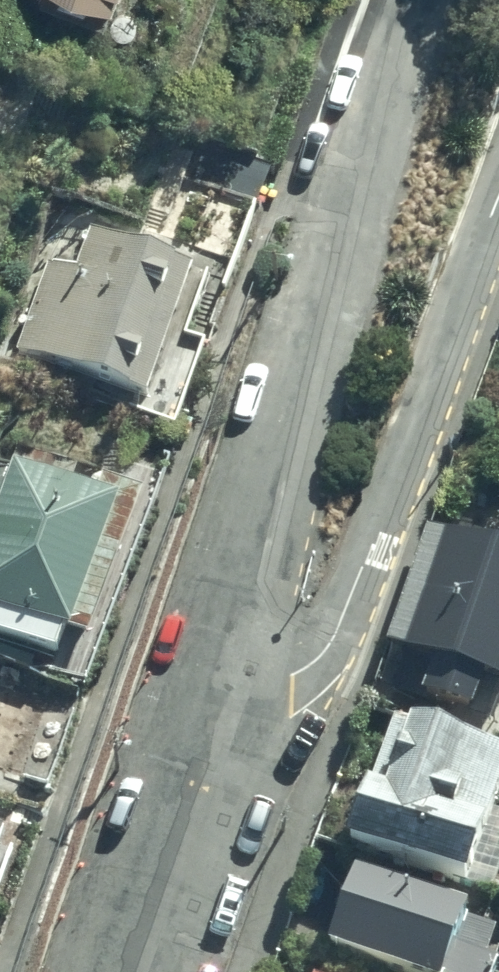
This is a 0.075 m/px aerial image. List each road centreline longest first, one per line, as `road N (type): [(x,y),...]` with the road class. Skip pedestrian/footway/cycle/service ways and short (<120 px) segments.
road 1 (residential): [(221,696),(418,0)]
road 2 (residential): [(221,696),(303,671),(332,643),(498,204)]
road 3 (residential): [(123,971),(221,696)]

